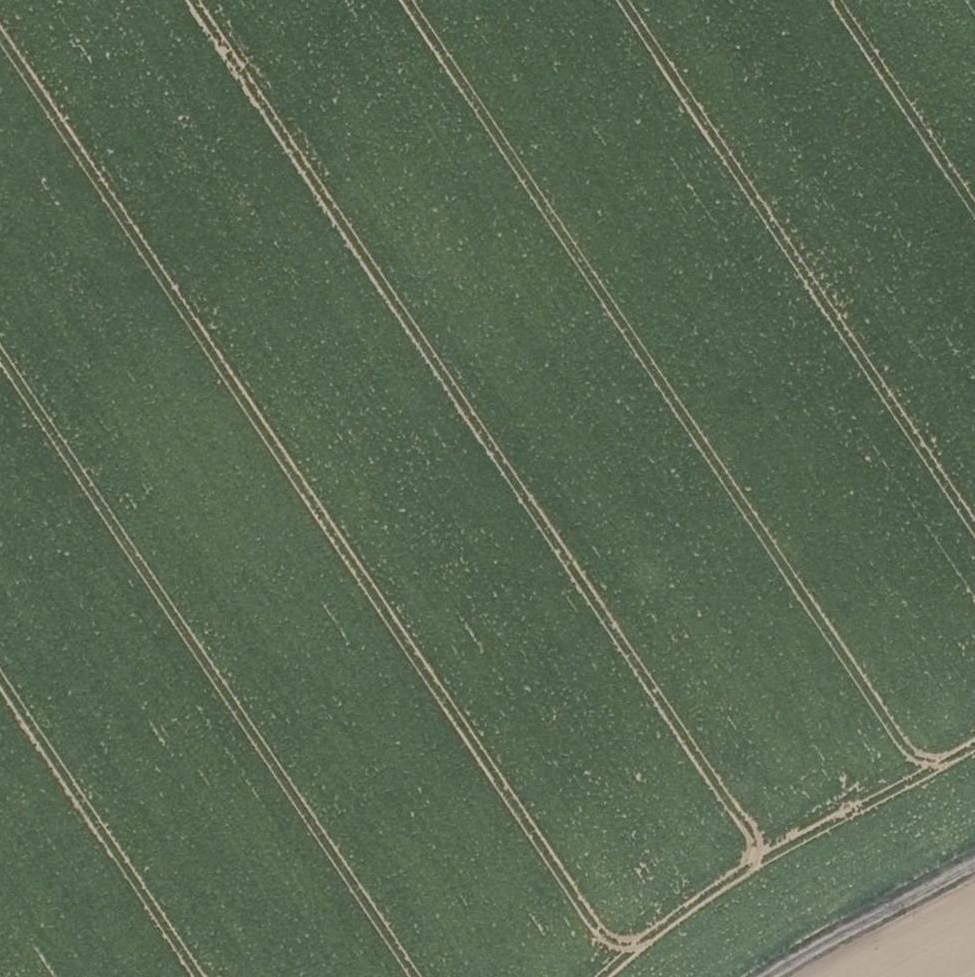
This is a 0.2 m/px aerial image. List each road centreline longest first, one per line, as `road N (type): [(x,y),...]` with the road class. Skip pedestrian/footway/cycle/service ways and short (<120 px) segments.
road 1 (track): [(778,976),(974,863)]

